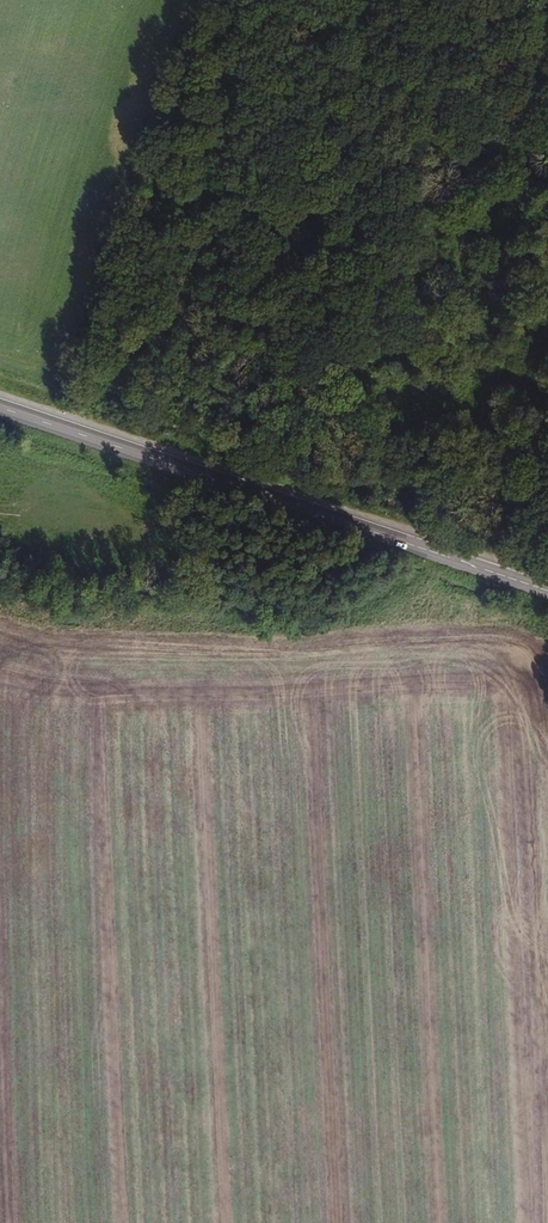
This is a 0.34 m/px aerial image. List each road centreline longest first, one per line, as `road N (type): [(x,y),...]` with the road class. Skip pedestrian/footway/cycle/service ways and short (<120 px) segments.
road 1 (primary): [(547,591),(0,408)]

